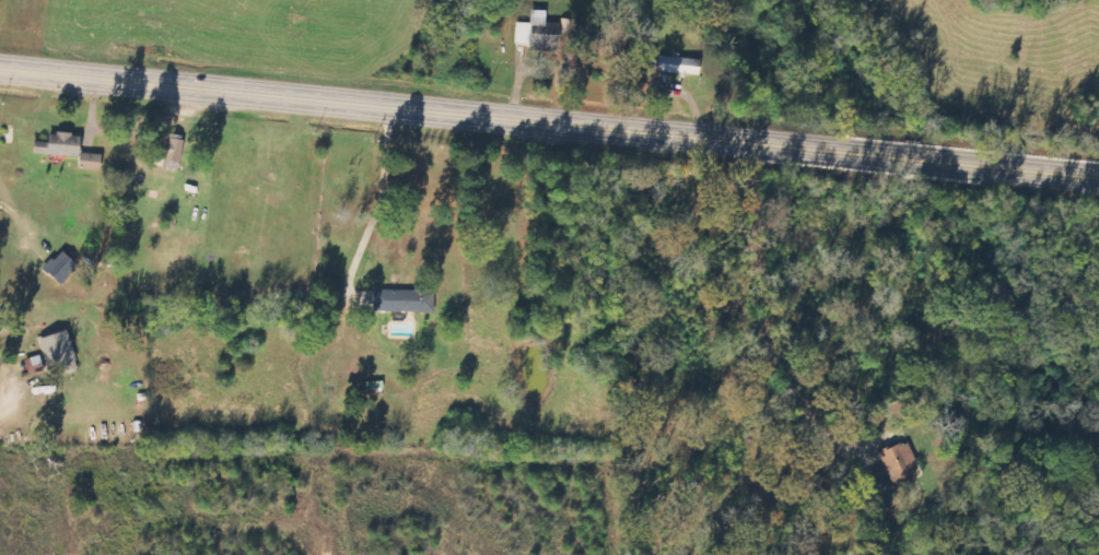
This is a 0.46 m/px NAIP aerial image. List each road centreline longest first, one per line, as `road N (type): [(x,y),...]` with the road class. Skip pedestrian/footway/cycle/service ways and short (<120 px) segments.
road 1 (primary): [(1098,178),(0,70)]
road 2 (residential): [(584,126),(570,288),(534,336)]

